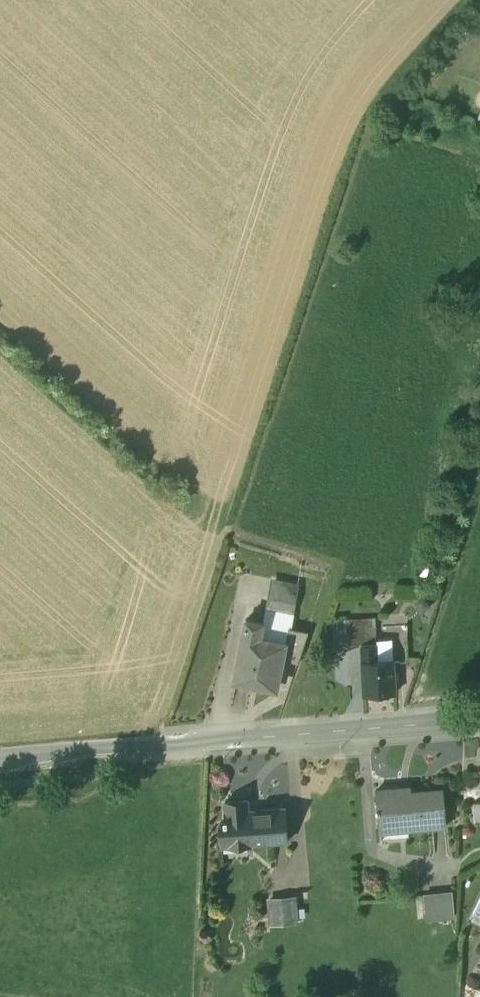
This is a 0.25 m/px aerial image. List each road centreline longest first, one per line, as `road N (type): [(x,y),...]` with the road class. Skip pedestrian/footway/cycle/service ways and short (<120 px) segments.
road 1 (tertiary): [(479,719),(0,760)]

